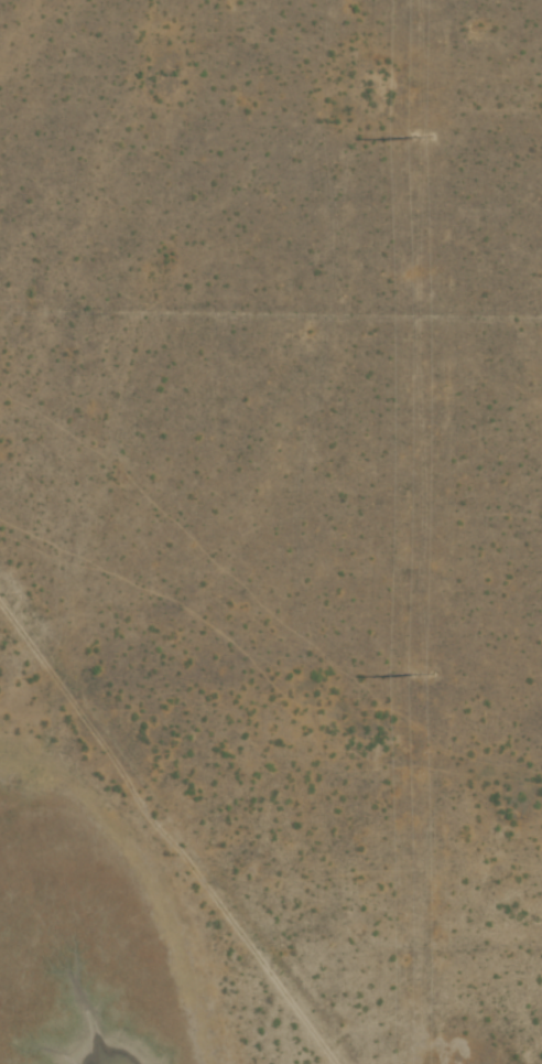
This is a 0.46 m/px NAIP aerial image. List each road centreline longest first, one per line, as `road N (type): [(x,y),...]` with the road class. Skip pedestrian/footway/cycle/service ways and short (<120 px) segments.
road 1 (track): [(541,936),(330,943),(230,963),(0,978)]

